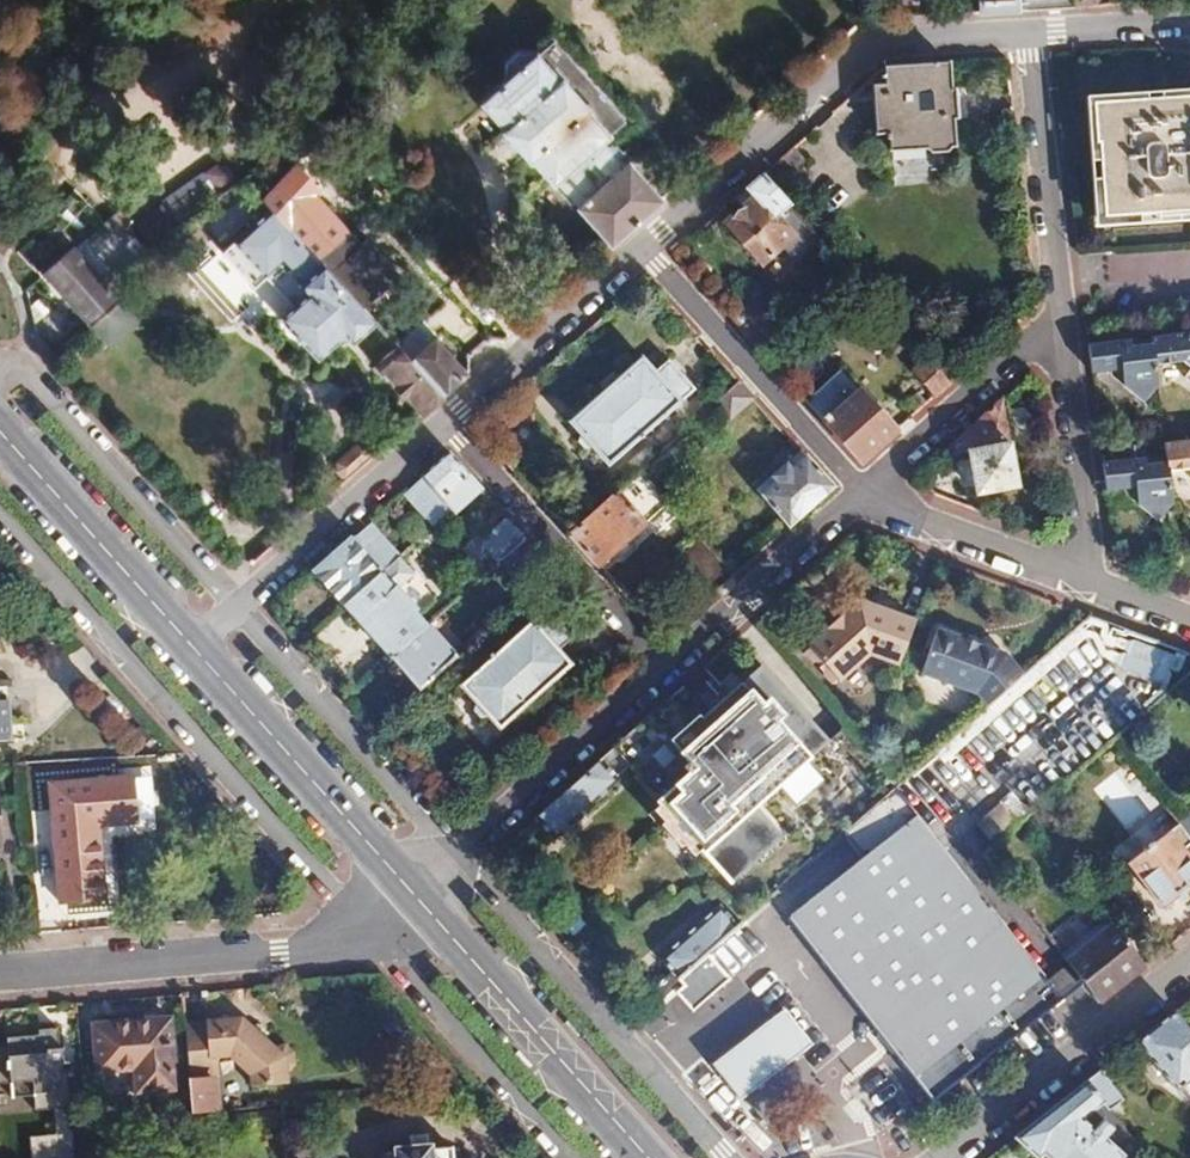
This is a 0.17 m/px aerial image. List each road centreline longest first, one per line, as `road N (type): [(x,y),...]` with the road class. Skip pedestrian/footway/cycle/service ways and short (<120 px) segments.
road 1 (residential): [(1027,32),(888,39),(847,59),(645,246)]
road 2 (residential): [(0,979),(316,950),(362,936),(413,895)]
road 3 (secondary): [(413,895),(649,1157)]
road 4 (secondary): [(189,643),(413,895)]
road 5 (residential): [(864,499),(645,246)]
road 6 (residential): [(442,425),(189,643)]
road 7 (residential): [(442,425),(658,676)]
road 8 (residential): [(413,895),(658,676)]
road 9 (residential): [(945,1157),(1189,964)]
road 10 (residential): [(1061,319),(1027,32)]
road 11 (secondary): [(0,433),(189,643)]
road 12 (residential): [(658,676),(864,499)]
road 13 (residential): [(645,246),(442,425)]
road 14 (residential): [(1061,319),(864,499)]
road 15 (residential): [(1092,584),(1061,319)]
road 16 (residential): [(1092,584),(864,499)]
road 17 (residential): [(1189,21),(1027,32)]

